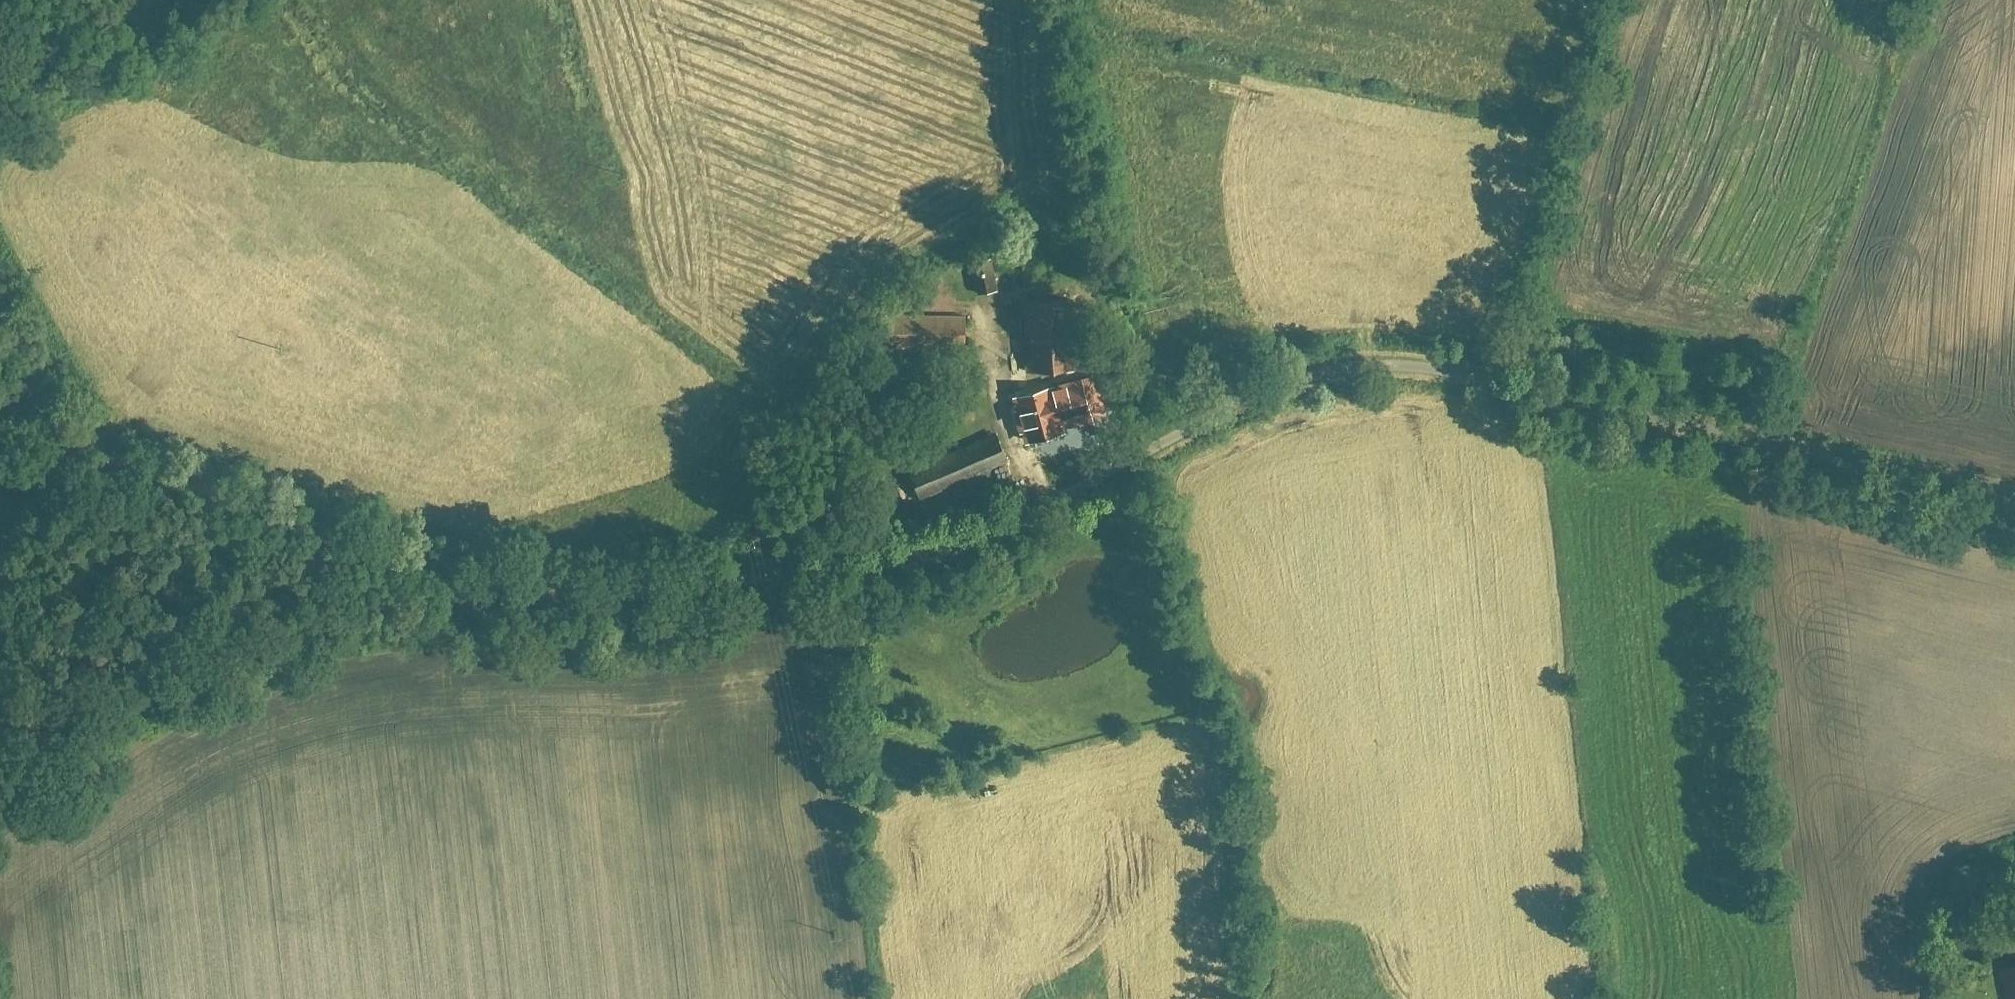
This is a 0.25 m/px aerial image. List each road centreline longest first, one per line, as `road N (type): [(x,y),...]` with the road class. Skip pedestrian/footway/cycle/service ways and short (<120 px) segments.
road 1 (residential): [(2014,491),(1440,352),(1289,367),(1117,423),(940,532),(853,556)]
road 2 (track): [(853,556),(612,588),(0,388)]
road 3 (track): [(0,692),(72,447),(68,411),(0,267)]

